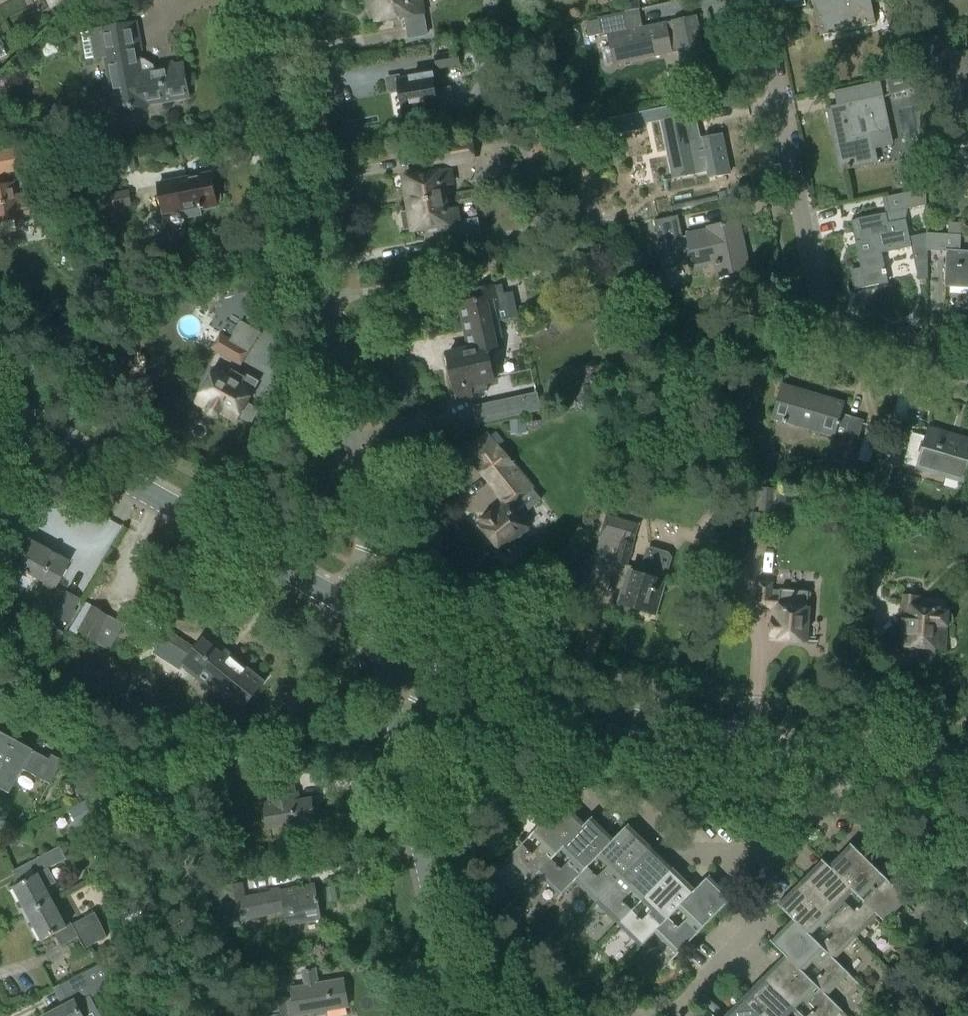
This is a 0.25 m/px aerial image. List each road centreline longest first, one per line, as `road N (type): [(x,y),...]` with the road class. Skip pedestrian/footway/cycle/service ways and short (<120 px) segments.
road 1 (residential): [(349,604),(367,542),(271,0)]
road 2 (residential): [(967,374),(846,337),(831,325),(757,0)]
road 3 (tertiary): [(843,752),(642,722),(511,681),(429,645)]
road 4 (tertiary): [(349,604),(0,409)]
road 5 (residential): [(452,1015),(400,745),(401,695),(429,645)]
road 6 (residential): [(762,854),(755,927),(677,1007),(631,1012)]
road 7 (residential): [(762,854),(700,855),(637,804),(607,805)]
road 8 (residential): [(843,752),(829,800),(781,848),(762,854)]
road 9 (tertiary): [(967,761),(843,752)]

